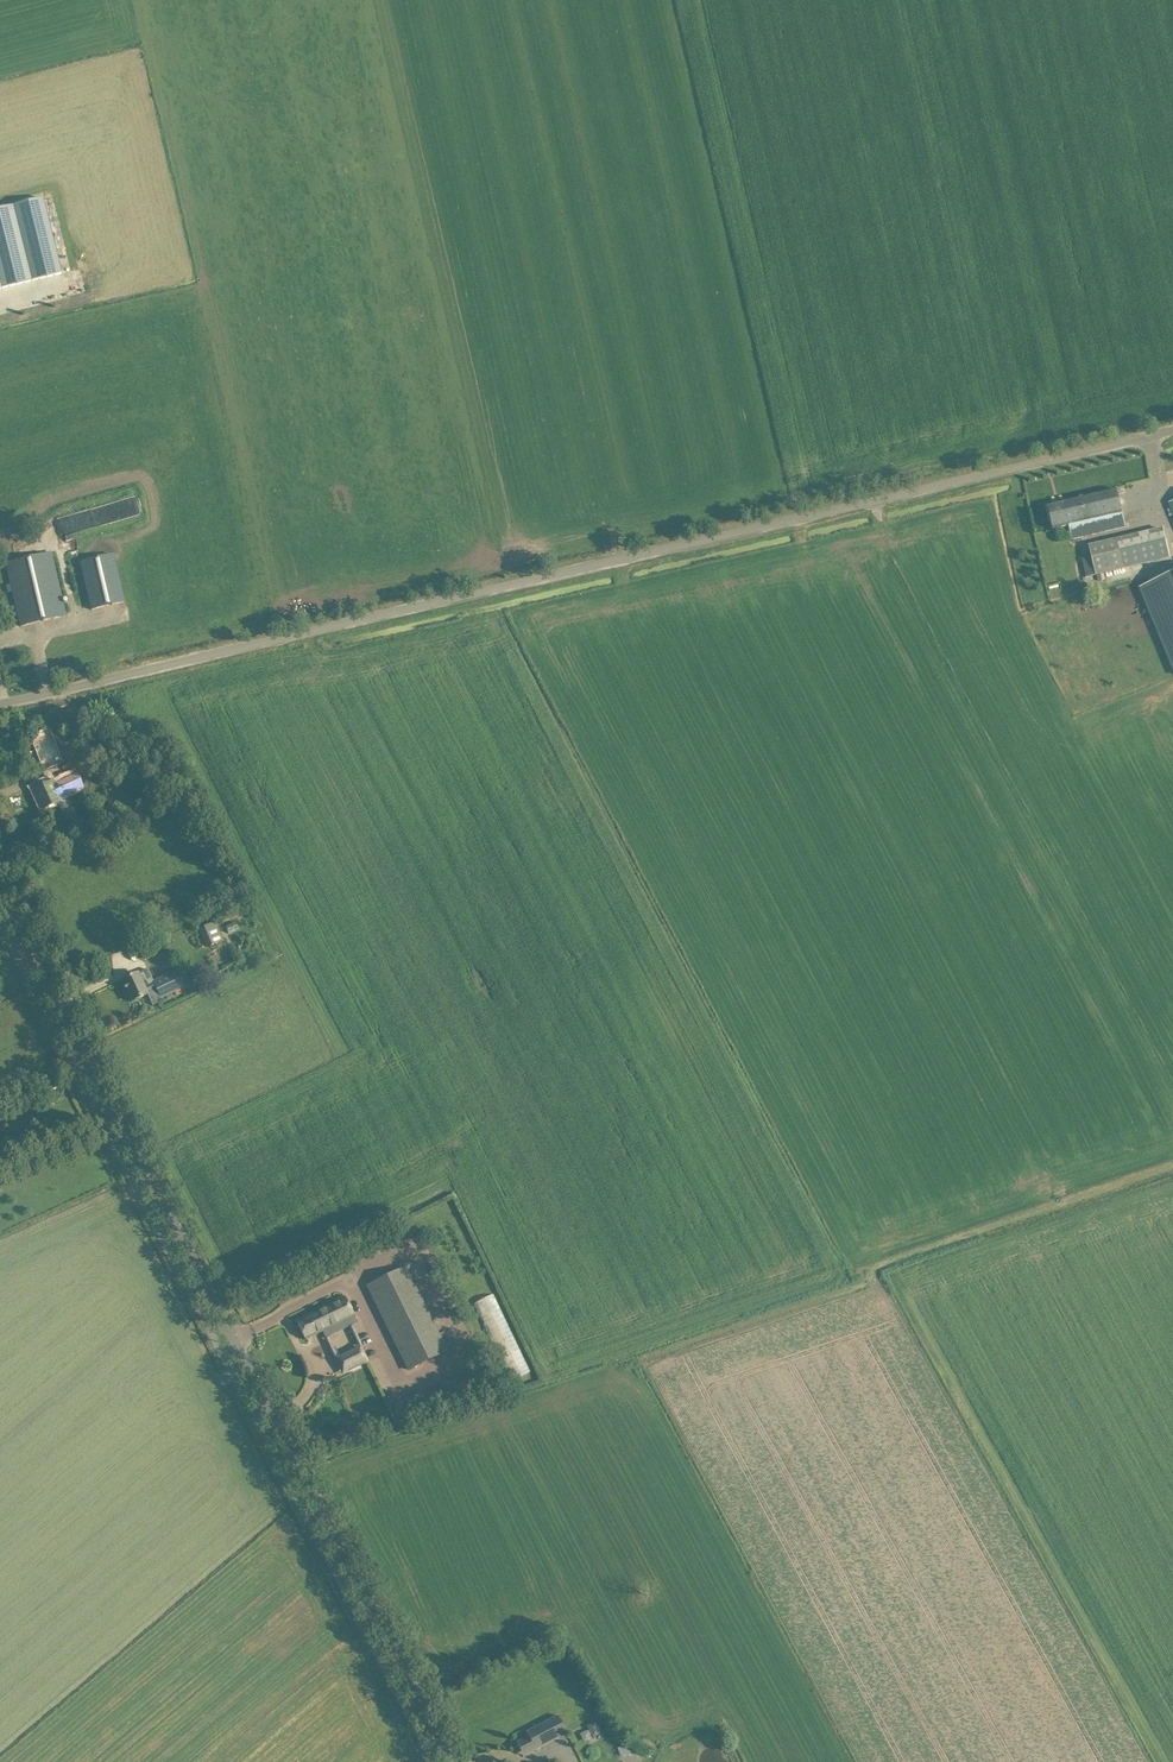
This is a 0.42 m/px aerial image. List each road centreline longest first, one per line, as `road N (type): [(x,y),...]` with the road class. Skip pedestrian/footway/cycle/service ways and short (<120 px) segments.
road 1 (unclassified): [(0,703),(1172,429)]
road 2 (tertiary): [(451,1761),(0,888)]

